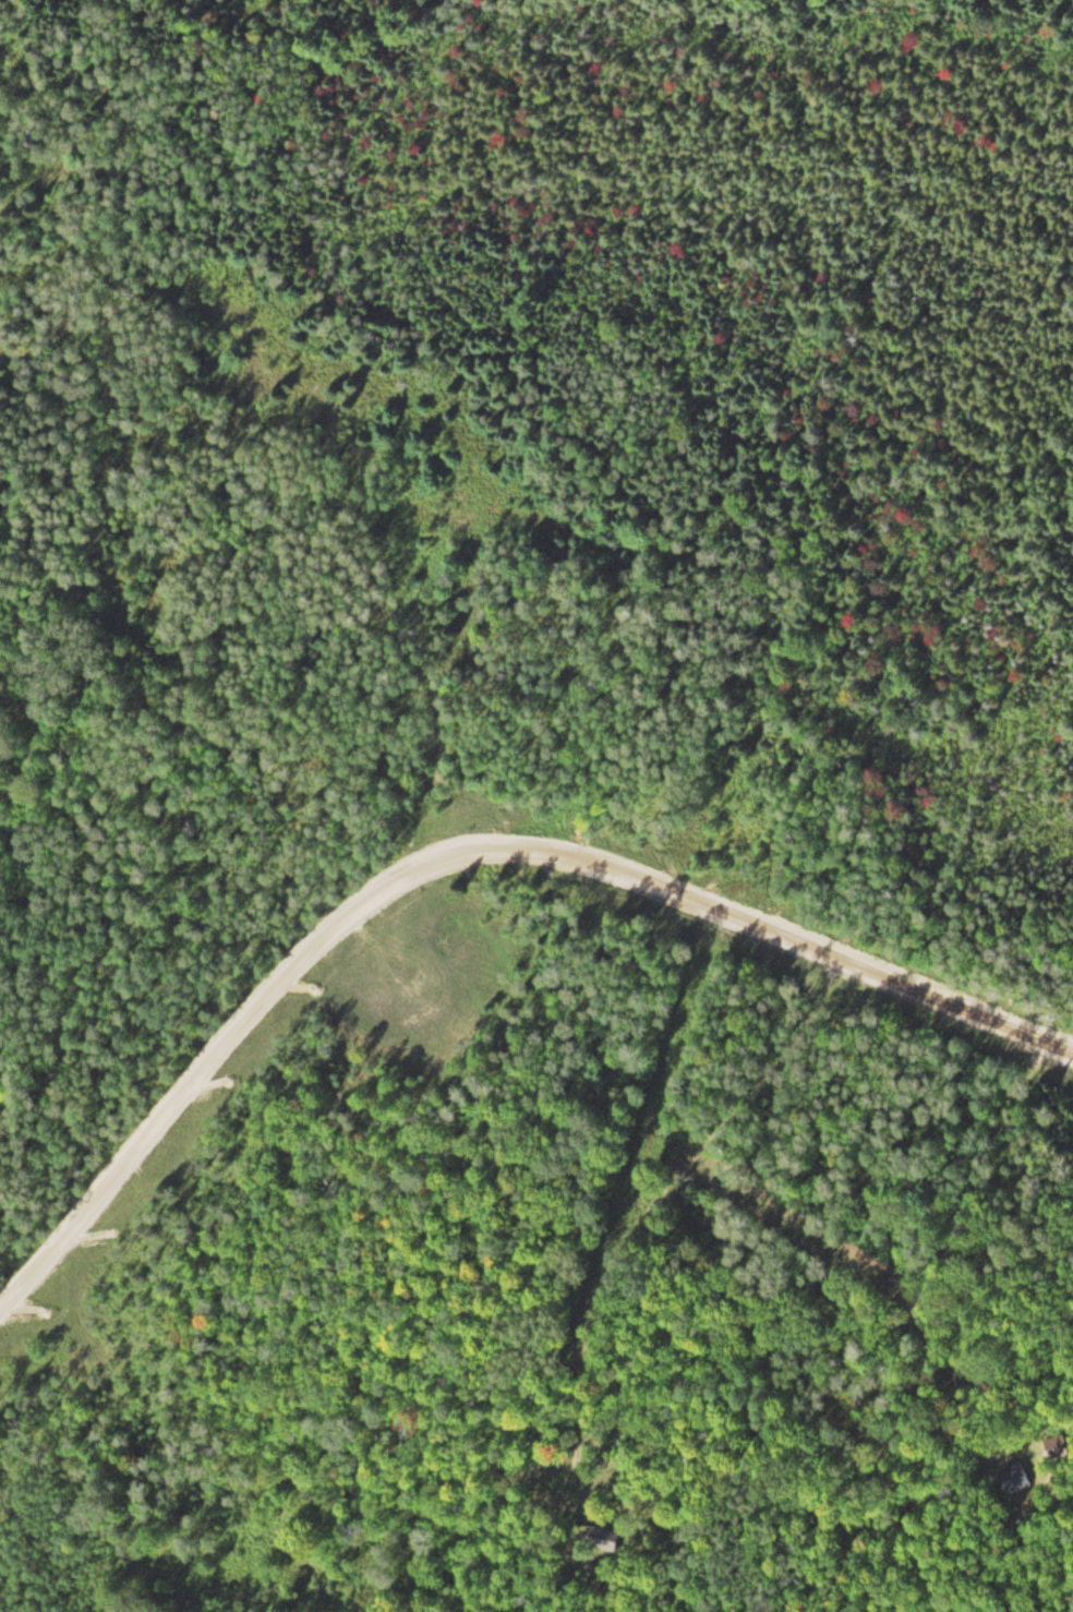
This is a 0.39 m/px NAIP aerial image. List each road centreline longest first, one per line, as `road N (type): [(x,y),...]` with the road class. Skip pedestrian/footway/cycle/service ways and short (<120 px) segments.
road 1 (residential): [(0,1320),(292,976),(400,887),(473,858),(584,868),(1072,1064)]

